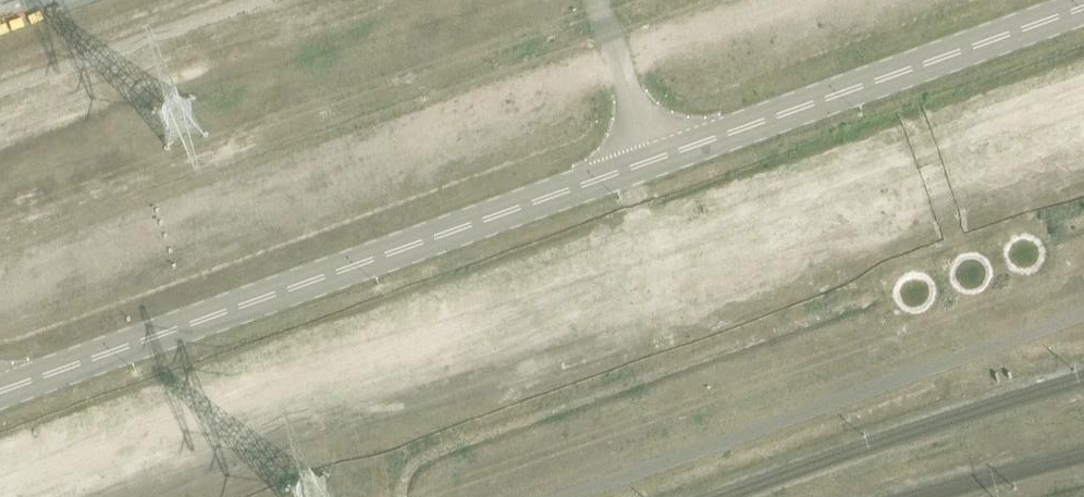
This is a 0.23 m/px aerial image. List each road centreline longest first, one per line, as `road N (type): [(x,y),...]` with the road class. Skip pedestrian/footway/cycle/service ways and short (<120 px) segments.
road 1 (unclassified): [(0,391),(1083,7)]

